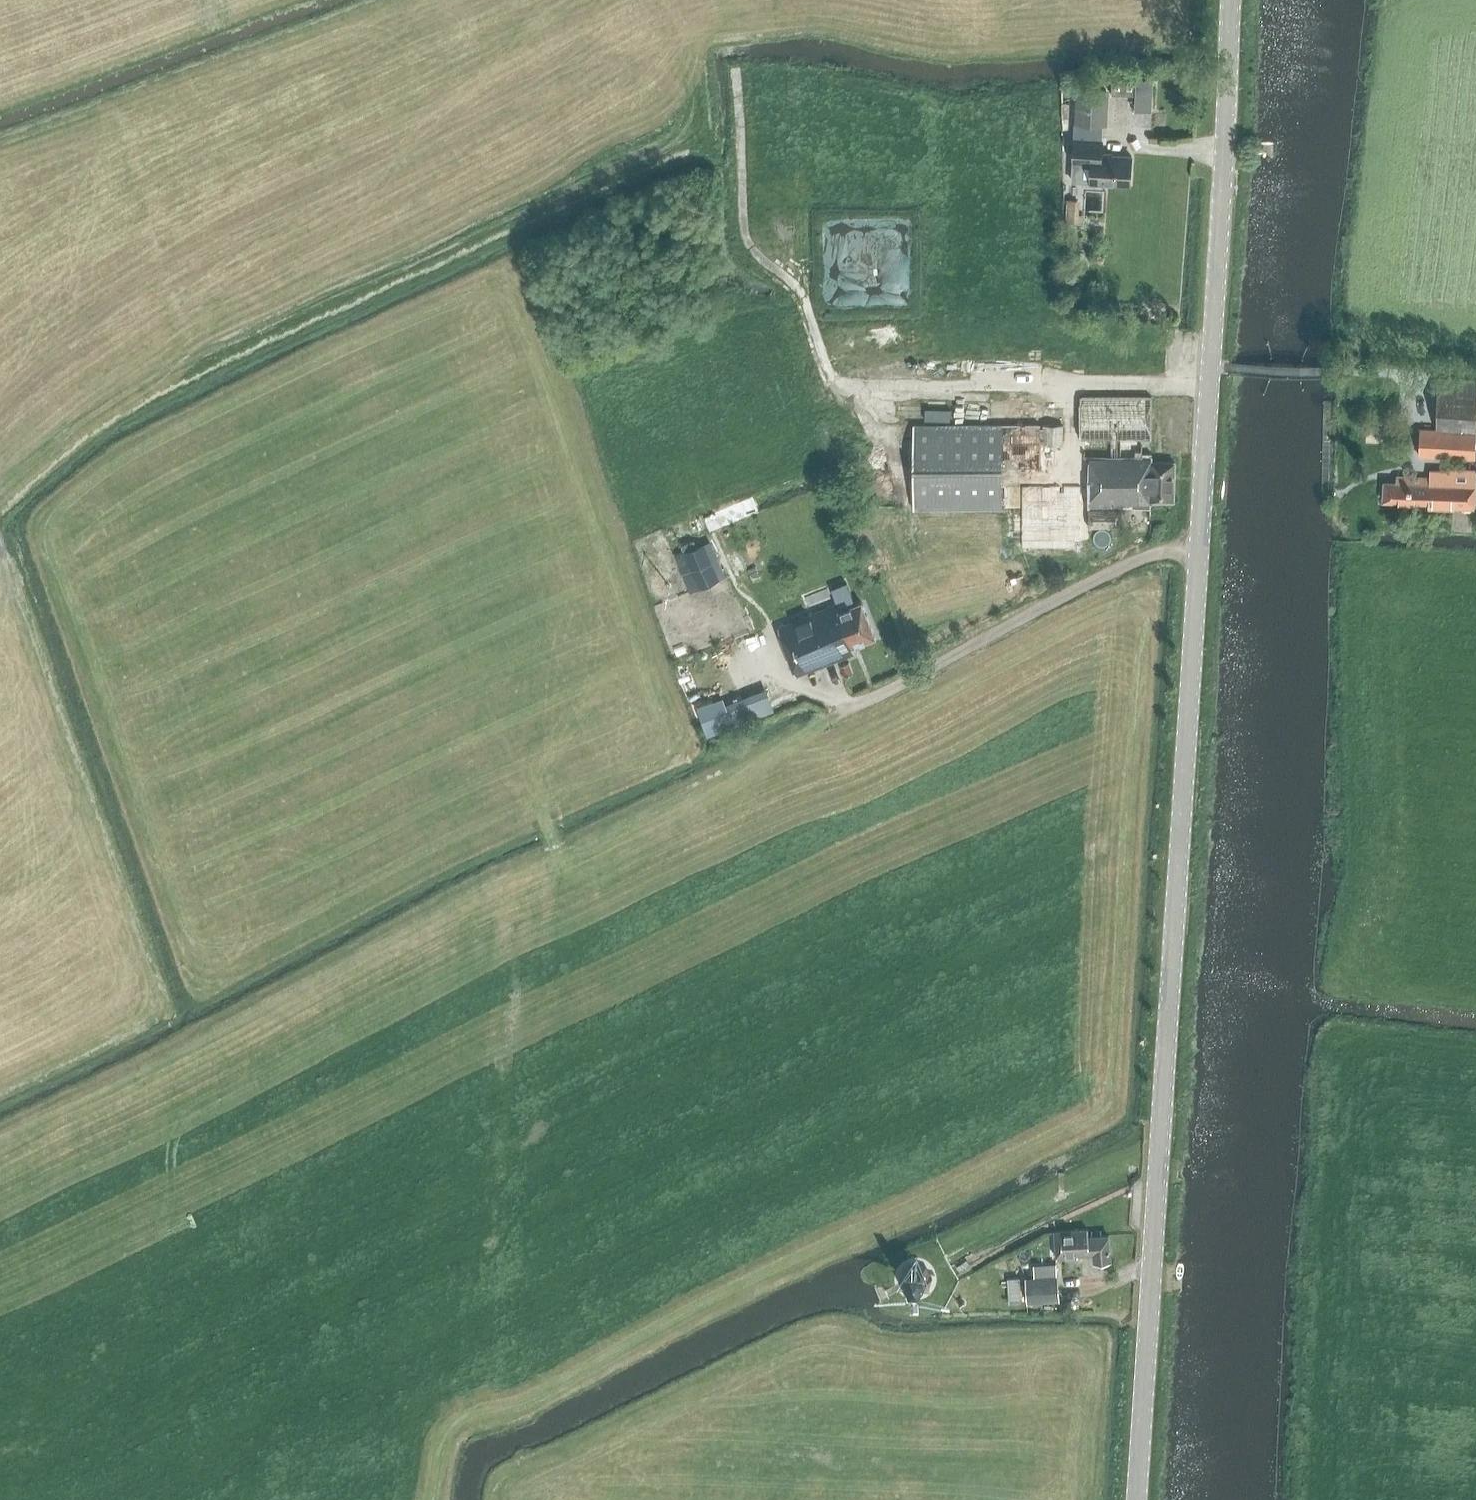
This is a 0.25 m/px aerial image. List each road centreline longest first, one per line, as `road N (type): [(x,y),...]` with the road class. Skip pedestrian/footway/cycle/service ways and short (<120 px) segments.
road 1 (tertiary): [(1134,1499),(1209,368),(1226,0)]

